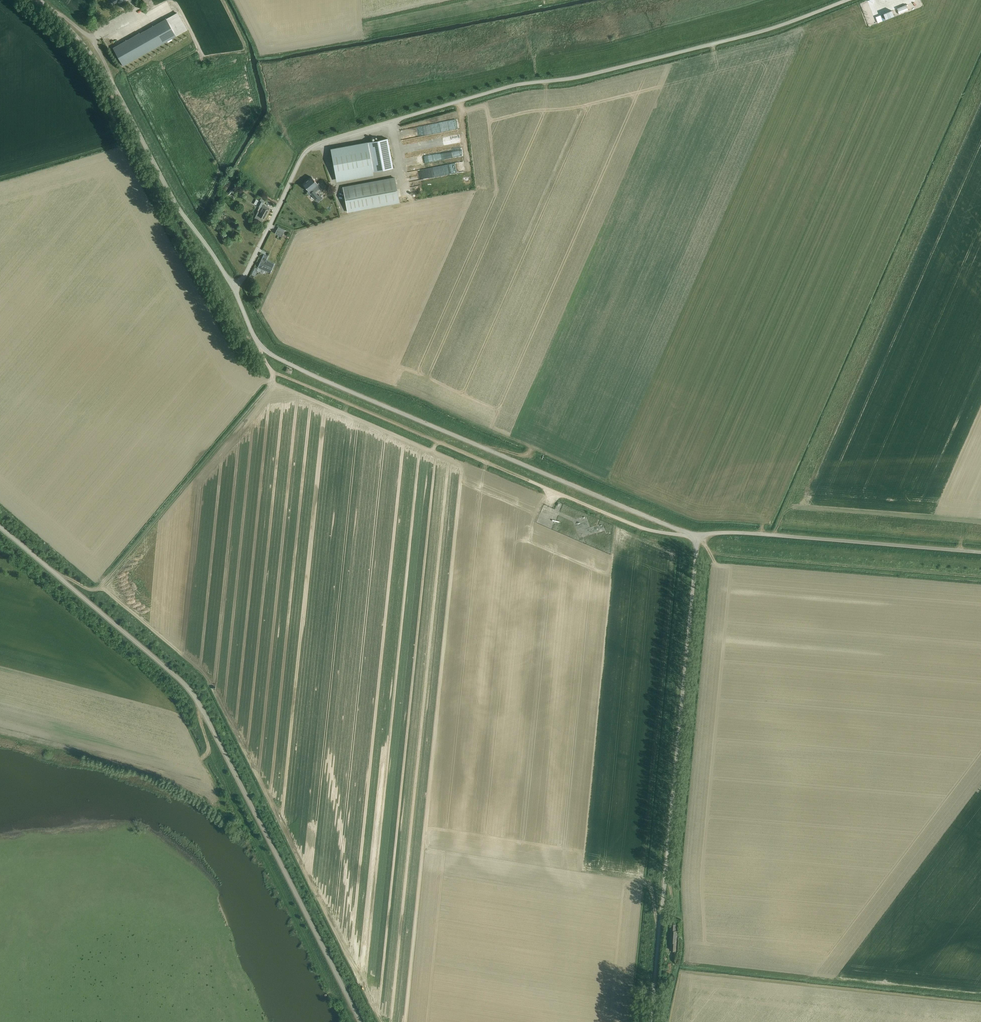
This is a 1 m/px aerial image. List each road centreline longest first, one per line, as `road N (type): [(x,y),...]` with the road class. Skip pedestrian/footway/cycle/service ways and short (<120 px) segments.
road 1 (unclassified): [(847,0),(756,33),(511,86),(315,145),(234,289)]
road 2 (unclassified): [(361,1021),(195,697),(0,528)]
road 3 (unclassified): [(698,534),(277,358),(255,339),(234,289)]
road 4 (unclassified): [(651,1021),(698,534)]
road 5 (track): [(57,576),(99,588),(271,384),(258,344)]
road 6 (unclassified): [(234,289),(173,199),(108,78),(40,0)]
road 7 (unclassified): [(980,551),(698,534)]

